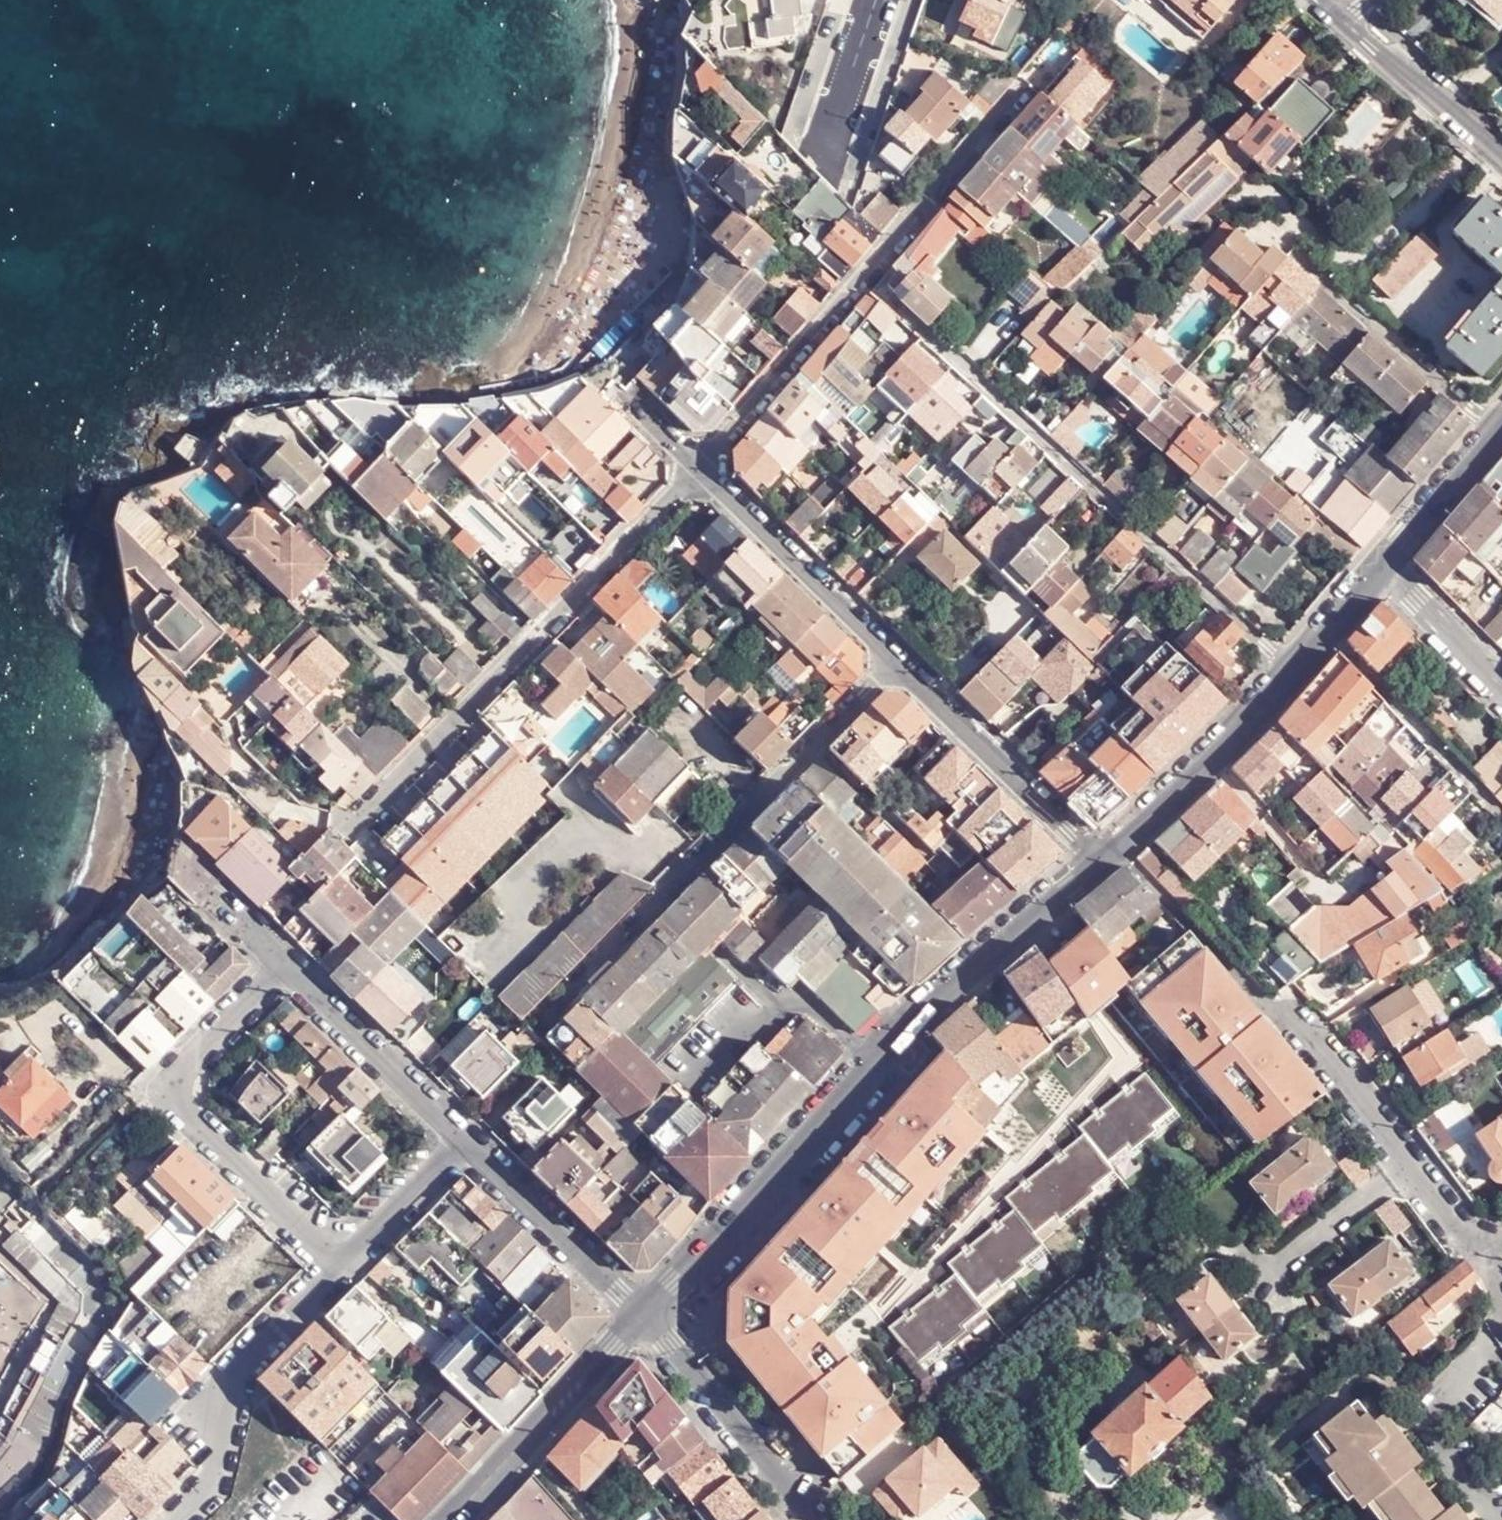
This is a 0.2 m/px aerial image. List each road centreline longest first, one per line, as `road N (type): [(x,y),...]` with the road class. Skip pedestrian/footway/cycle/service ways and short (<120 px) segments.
road 1 (tertiary): [(642,1318),(928,1013),(1096,868)]
road 2 (residential): [(1501,1250),(1485,1261),(1293,1019),(1262,1004),(1119,849)]
road 3 (residential): [(879,292),(1292,672)]
road 4 (residential): [(344,840),(699,467)]
road 5 (residential): [(699,467),(1020,98)]
road 6 (residential): [(286,962),(188,1063),(182,1092),(188,1111),(339,1264)]
road 7 (residential): [(816,746),(537,1026)]
road 8 (residential): [(1257,217),(1501,431)]
road 9 (residential): [(179,1519),(201,1498),(216,1464),(225,1404),(246,1361),(339,1264)]
road 10 (residential): [(1096,868),(896,666)]
road 11 (residential): [(896,666),(699,467)]
road 12 (tertiary): [(450,1519),(642,1318)]
road 13 (residential): [(810,1519),(642,1318)]
road 14 (residential): [(642,1318),(462,1138)]
road 15 (residential): [(1501,814),(1328,633)]
road 16 (residential): [(462,1138),(286,962)]
road 17 (tertiary): [(1119,849),(1292,672)]
road 18 (residential): [(1347,16),(1501,151)]
road 19 (tertiary): [(1386,568),(1501,431)]
road 20 (residential): [(339,1264),(462,1138)]
road 21 (residential): [(1386,568),(1501,687)]
road 22 (residential): [(931,856),(816,746)]
road 23 (residential): [(879,0),(833,139)]

